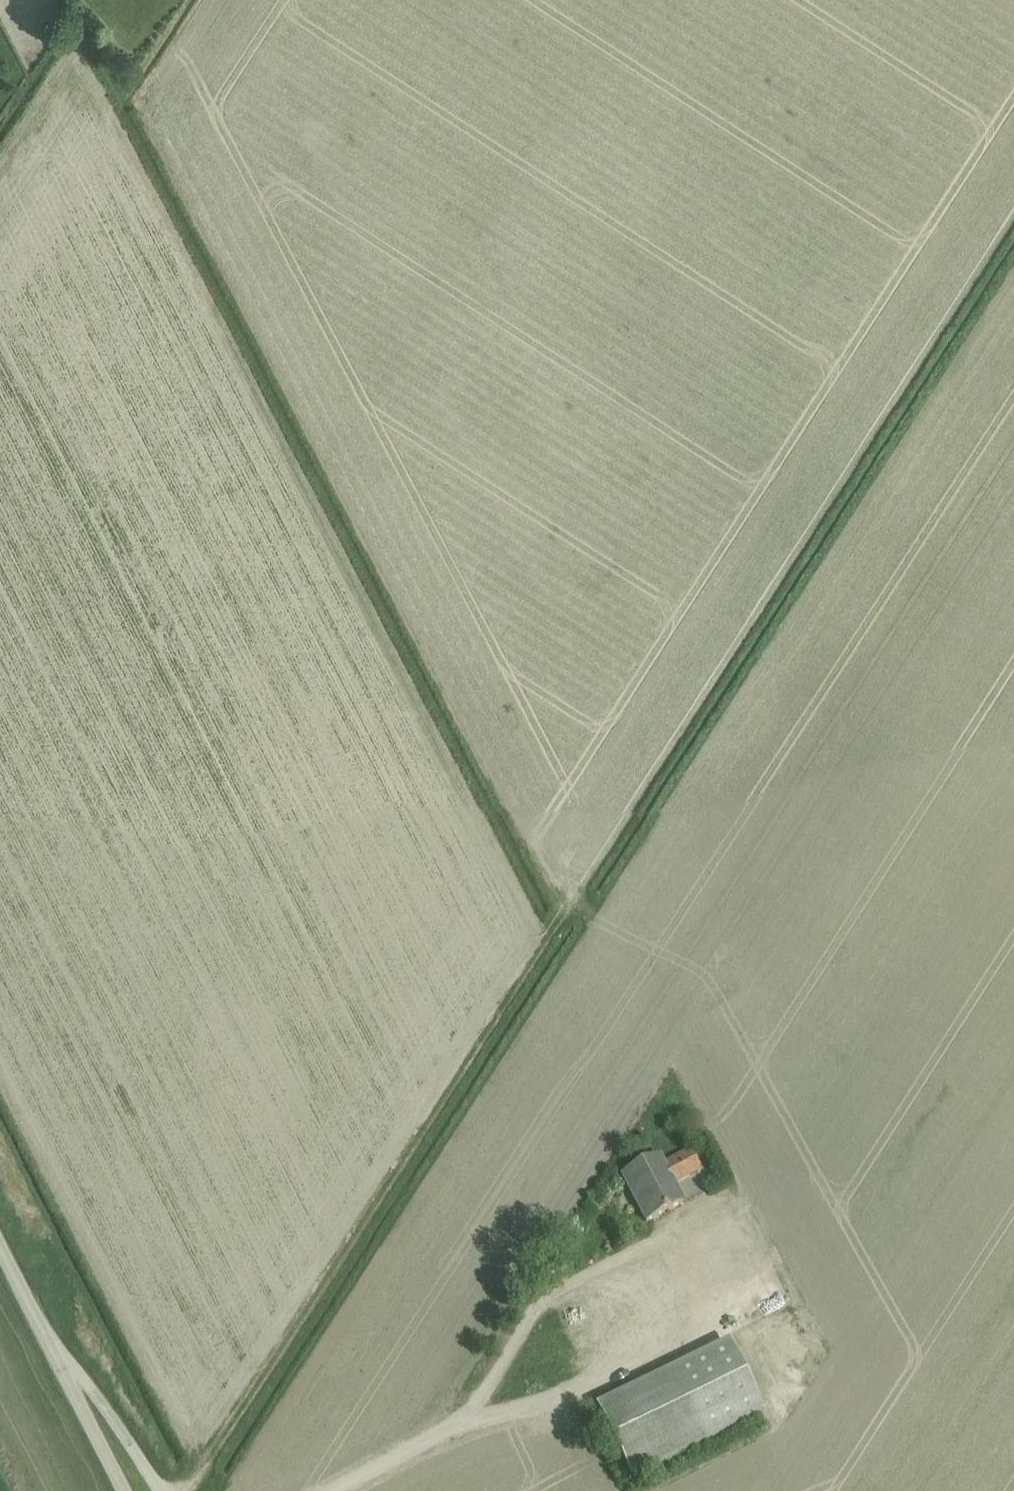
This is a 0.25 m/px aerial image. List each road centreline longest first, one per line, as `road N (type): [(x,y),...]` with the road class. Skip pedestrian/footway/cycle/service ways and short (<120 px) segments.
road 1 (unclassified): [(125,1490),(0,1245)]

